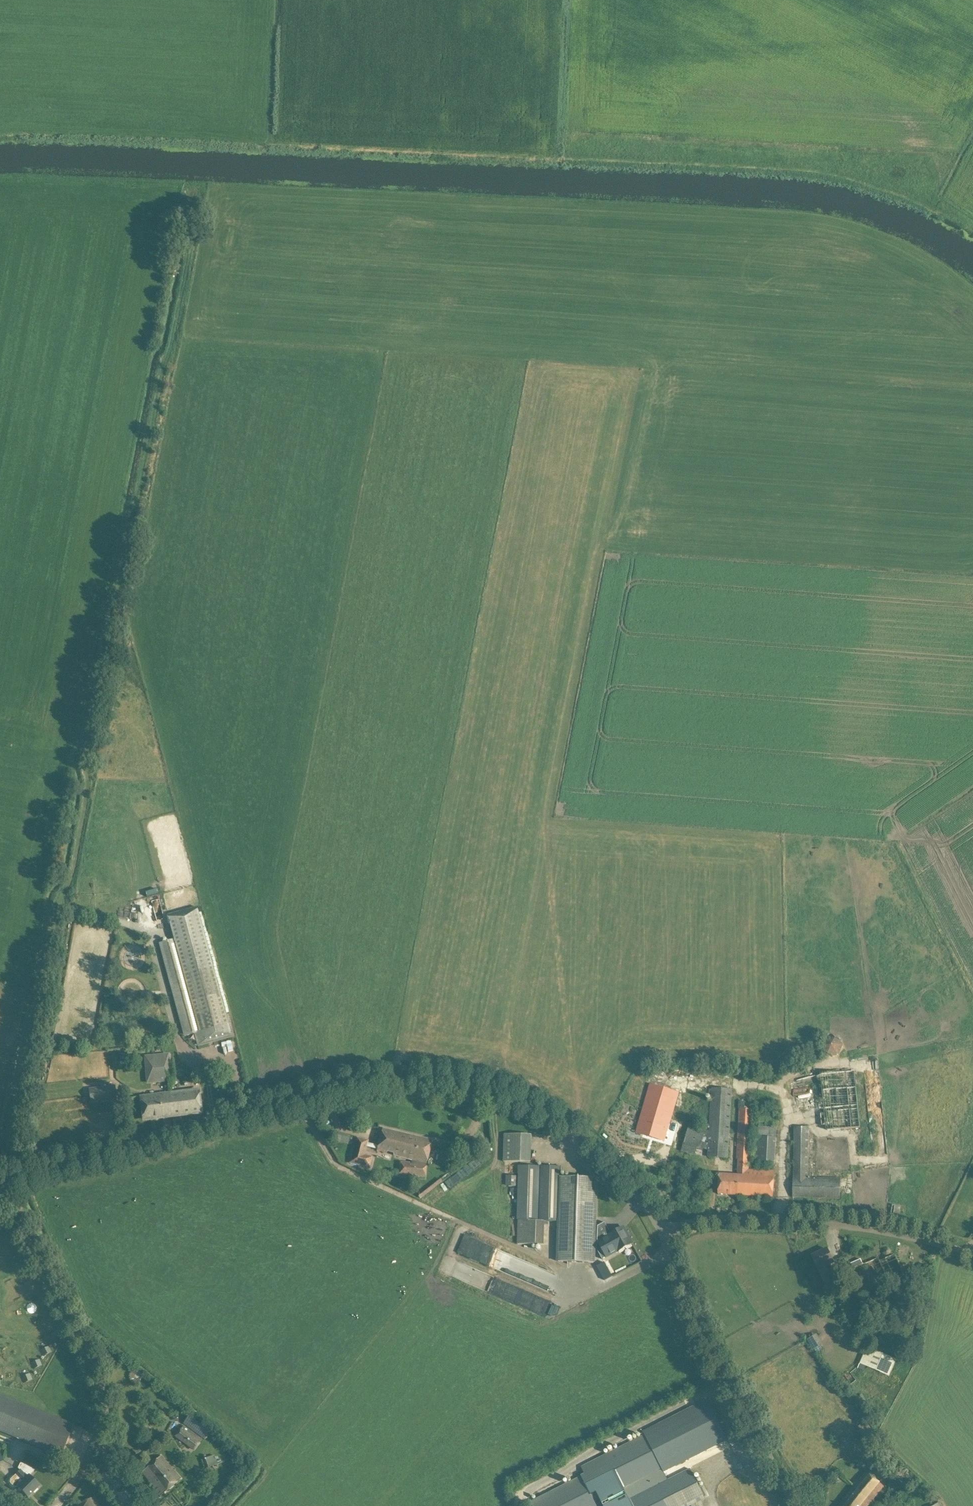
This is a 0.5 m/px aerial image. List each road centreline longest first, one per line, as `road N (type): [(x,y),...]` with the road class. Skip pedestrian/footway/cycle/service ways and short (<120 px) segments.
road 1 (track): [(191,243),(175,343),(160,366),(86,760),(90,775),(26,1075),(14,1139),(23,1181)]
road 2 (unclassified): [(664,1235),(636,1190),(588,1146),(536,1112),(432,1082),(357,1088),(7,1186)]
road 3 (unclassified): [(7,1186),(104,1401),(85,1469),(54,1505)]
road 4 (unclassified): [(972,1253),(834,1225),(739,1219),(664,1235)]
road 5 (unclassified): [(794,1505),(664,1235)]

